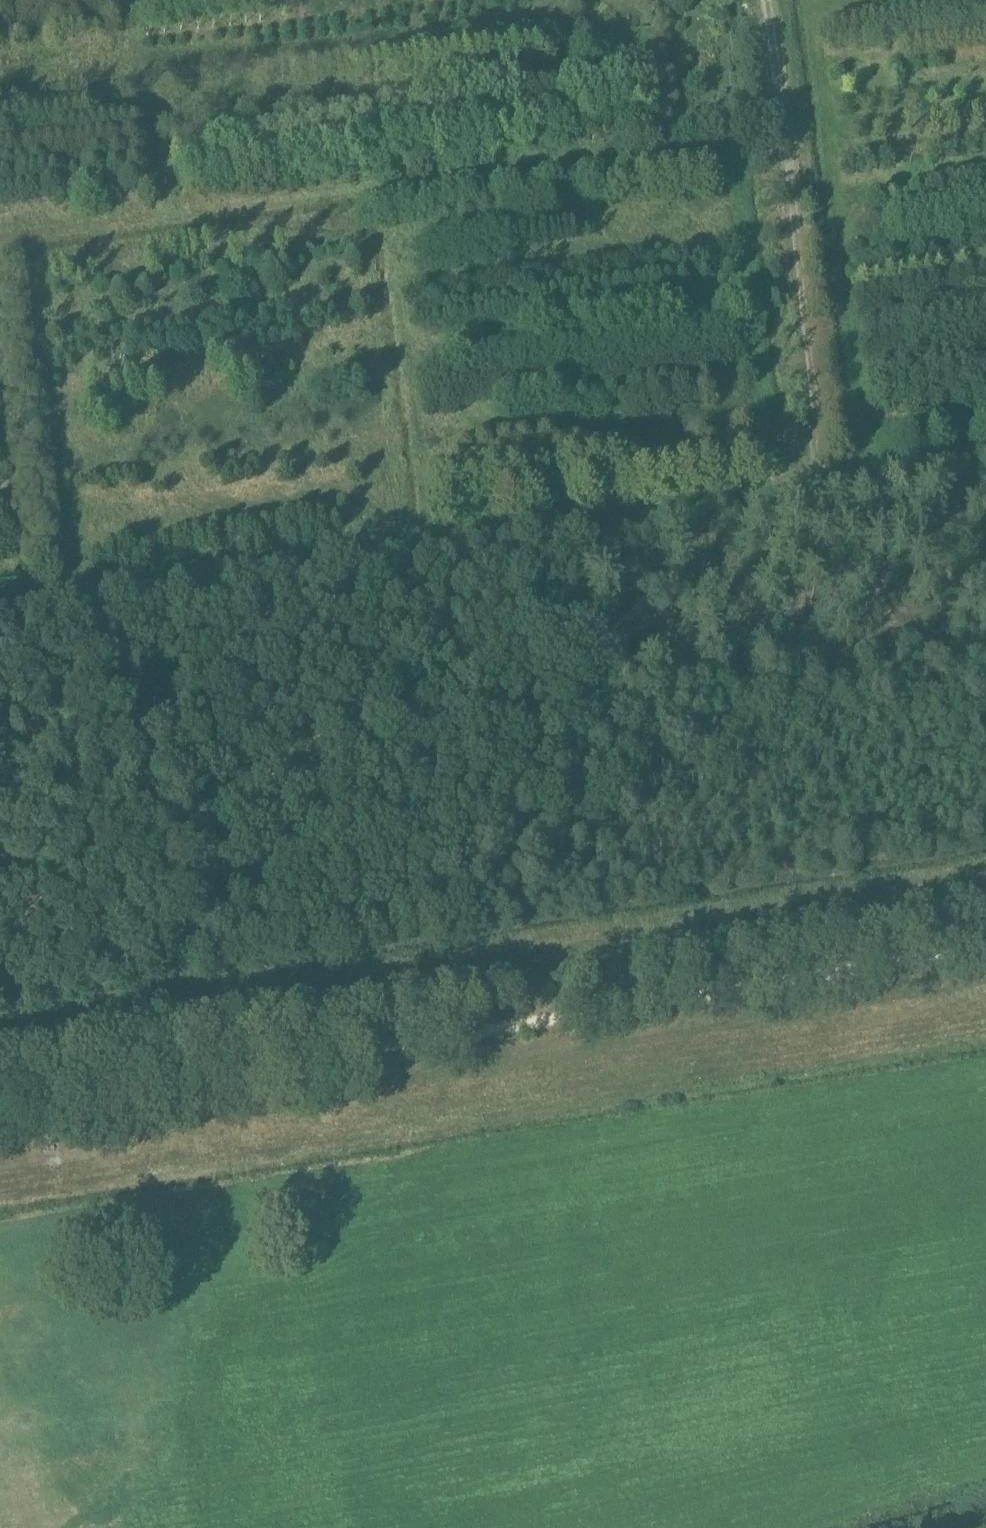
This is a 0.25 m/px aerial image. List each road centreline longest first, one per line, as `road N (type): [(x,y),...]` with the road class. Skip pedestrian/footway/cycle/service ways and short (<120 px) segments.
road 1 (unclassified): [(0,598),(824,471),(763,0)]
road 2 (track): [(985,952),(0,1115)]

